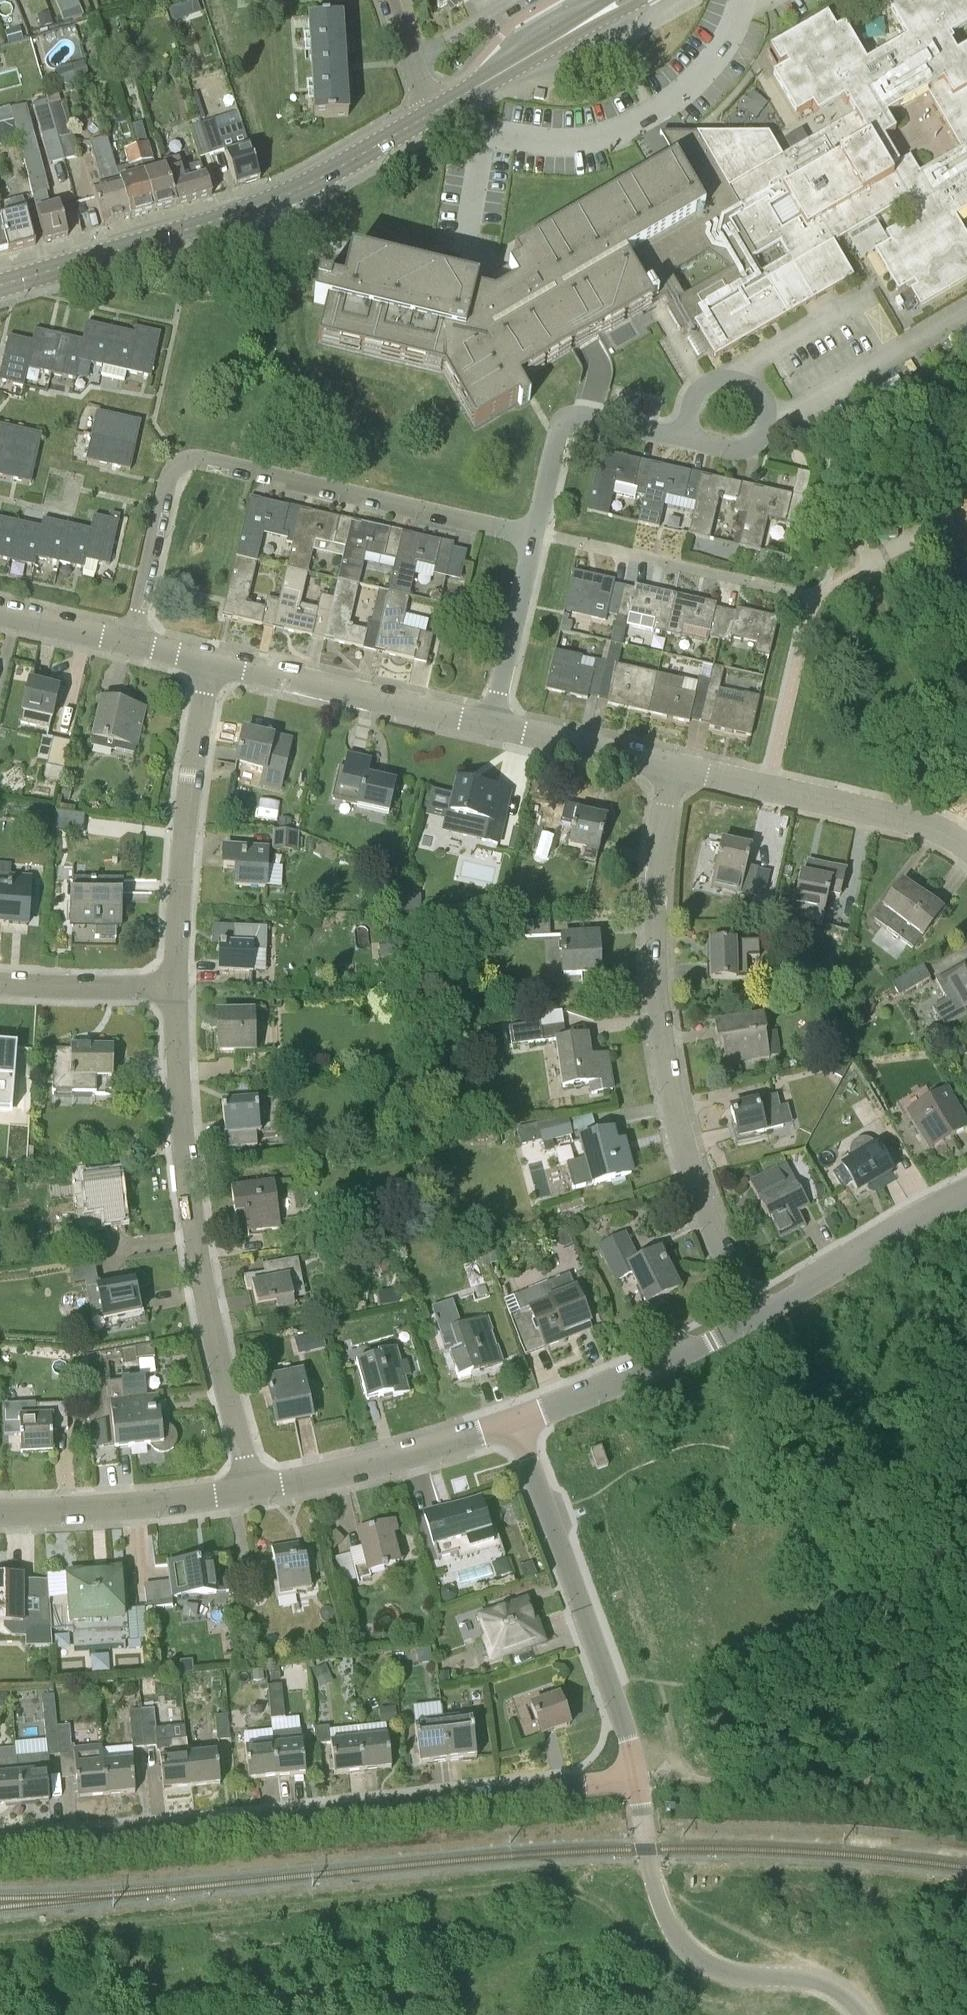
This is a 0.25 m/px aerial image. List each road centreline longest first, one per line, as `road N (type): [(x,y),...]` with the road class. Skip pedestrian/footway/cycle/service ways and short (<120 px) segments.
road 1 (residential): [(0,1851),(635,1781)]
road 2 (residential): [(751,1315),(693,1174),(664,1059),(655,885),(673,764)]
road 3 (residential): [(534,534),(189,458),(166,480),(131,642)]
road 4 (residential): [(251,1490),(187,1175),(177,985)]
road 5 (tertiary): [(0,286),(271,201),(432,111)]
road 6 (residential): [(635,1781),(518,1421)]
road 7 (unclassified): [(635,1781),(653,1880),(689,1952),(724,1972),(837,1986),(866,2014)]
road 8 (track): [(966,1769),(635,1781)]
road 9 (residential): [(177,985),(191,776),(212,660)]
road 10 (residential): [(966,845),(921,821),(673,764)]
road 11 (residential): [(819,598),(534,534)]
road 12 (residential): [(490,723),(212,660)]
road 13 (residential): [(251,1490),(518,1421)]
road 14 (residential): [(518,1421),(751,1315)]
road 15 (residential): [(251,1490),(105,1509),(0,1511)]
road 16 (residential): [(751,1315),(966,1191)]
road 17 (tertiary): [(432,111),(623,0)]
road 18 (residential): [(490,723),(534,534)]
road 19 (residential): [(673,764),(490,723)]
road 20 (residential): [(177,985),(0,982)]
road 21 (residential): [(131,642),(0,612)]

